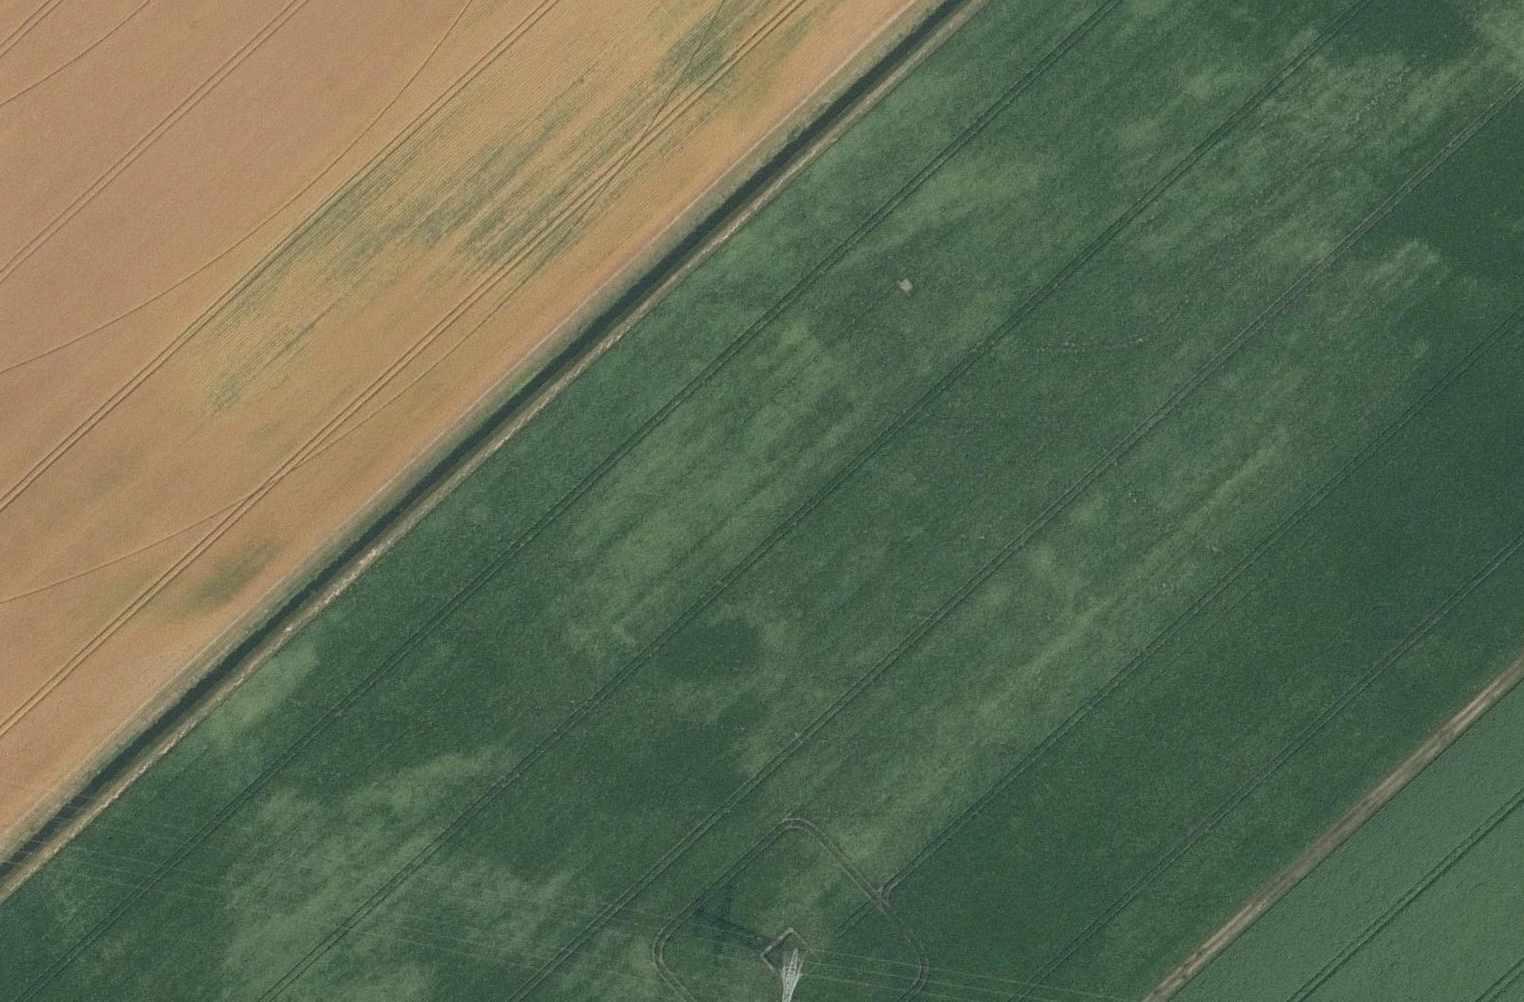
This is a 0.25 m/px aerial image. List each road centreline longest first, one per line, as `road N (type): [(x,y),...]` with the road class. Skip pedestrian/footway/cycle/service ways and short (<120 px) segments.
road 1 (track): [(1151,1001),(1523,663)]

